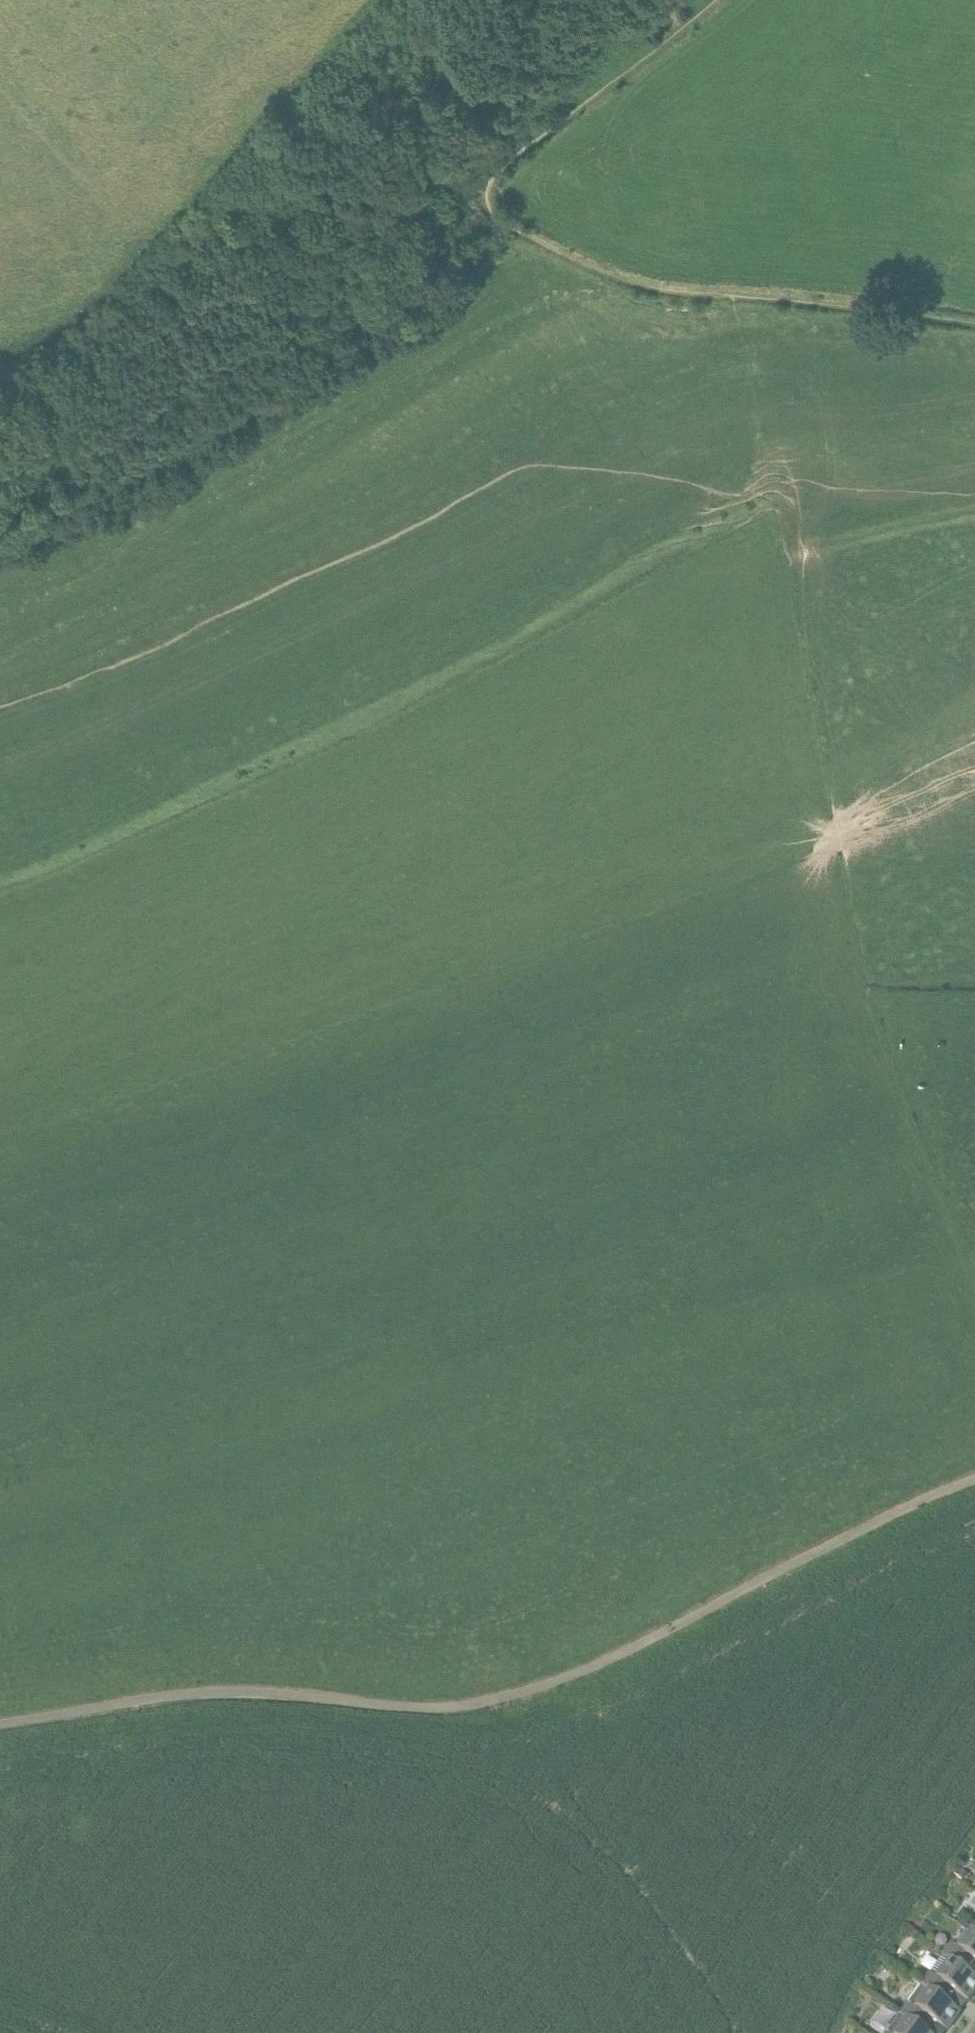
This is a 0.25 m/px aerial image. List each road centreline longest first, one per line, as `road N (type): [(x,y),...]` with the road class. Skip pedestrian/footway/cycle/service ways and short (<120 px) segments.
road 1 (unclassified): [(0,1723),(211,1690),(419,1706),(493,1699),(583,1669),(974,1478)]
road 2 (track): [(714,0),(504,163),(486,200),(502,222),(602,273),(667,291),(732,297)]
road 3 (track): [(732,297),(974,325)]

